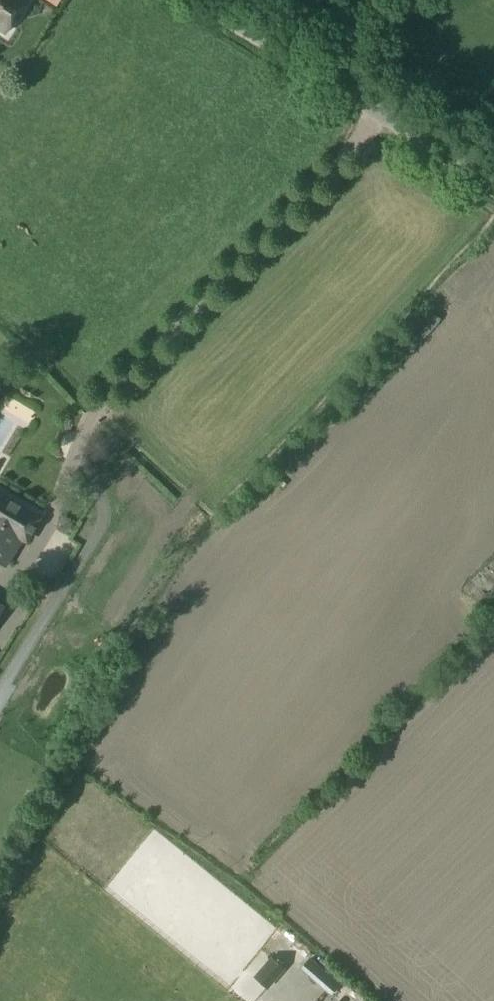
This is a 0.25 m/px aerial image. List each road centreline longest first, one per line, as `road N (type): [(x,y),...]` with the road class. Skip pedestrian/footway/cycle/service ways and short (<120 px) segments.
road 1 (track): [(381,114),(106,394),(33,556)]
road 2 (unclassified): [(493,187),(206,0)]

